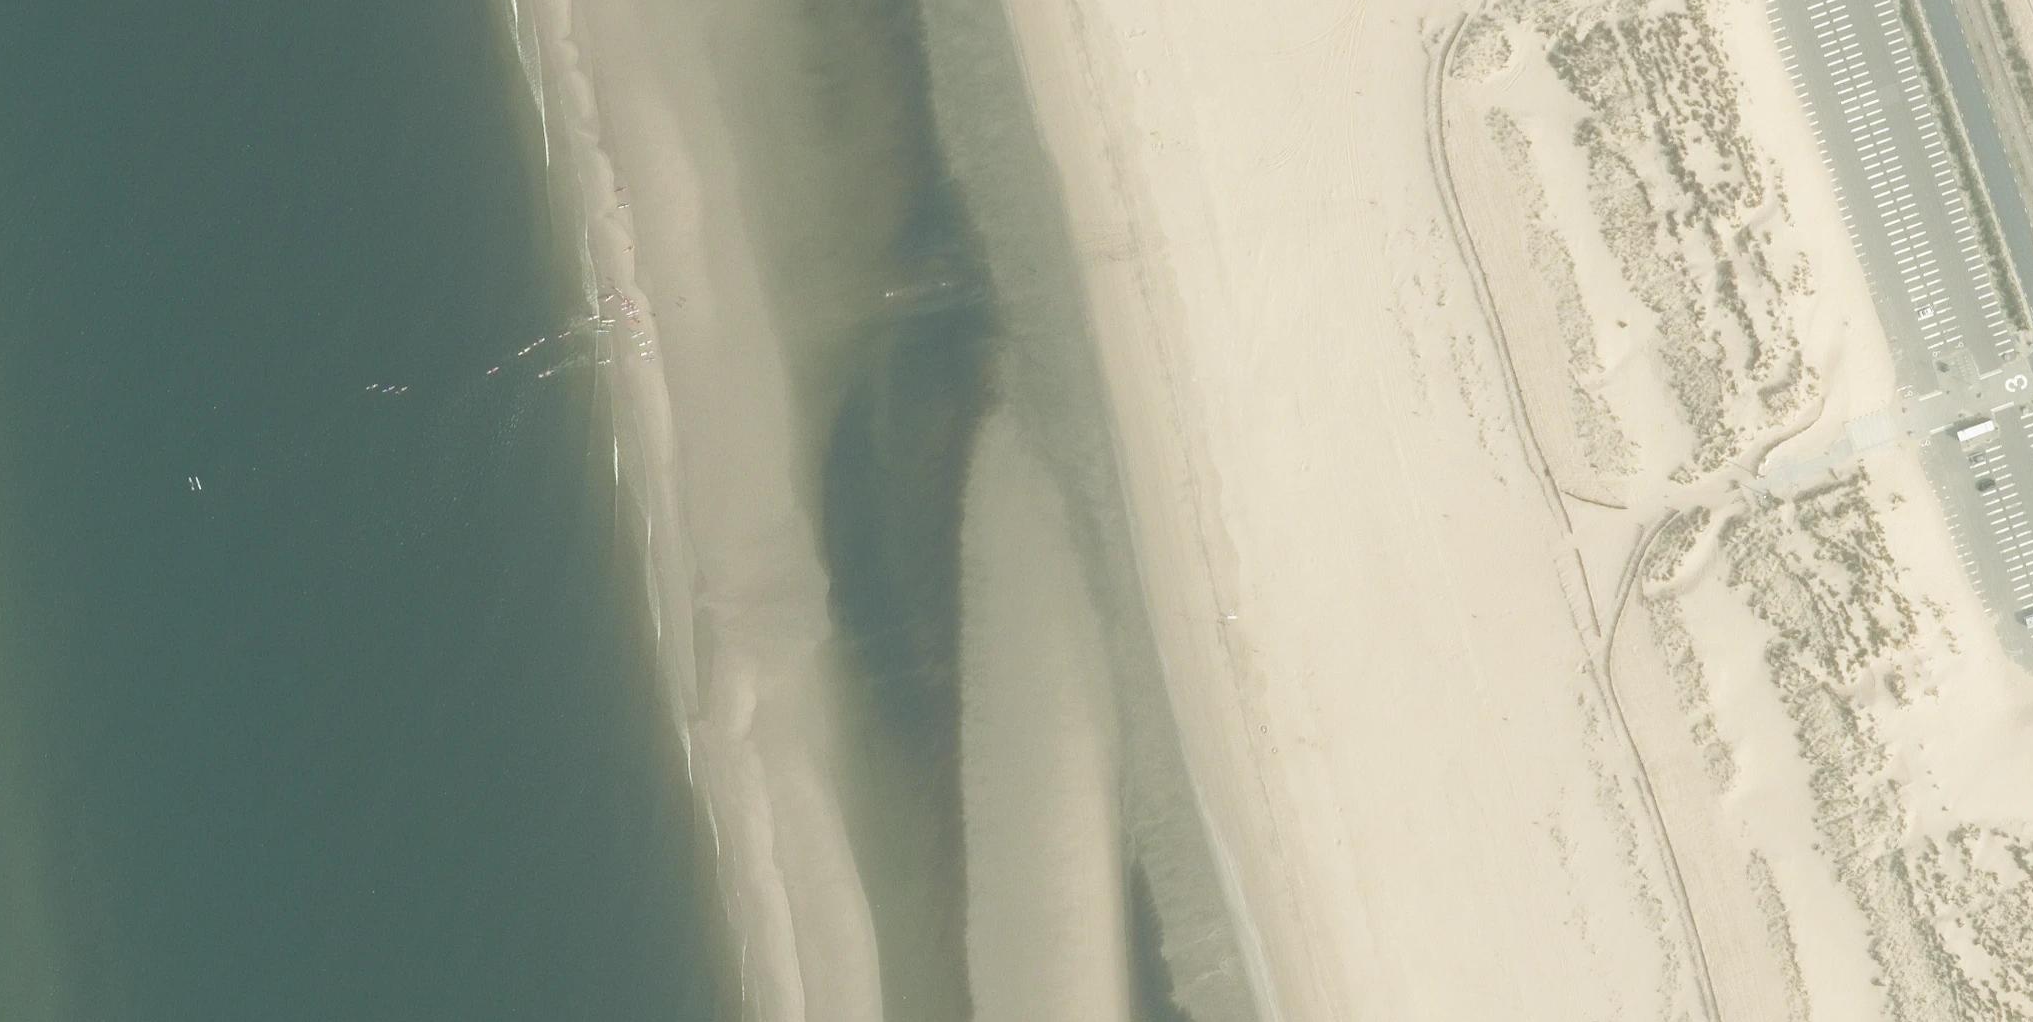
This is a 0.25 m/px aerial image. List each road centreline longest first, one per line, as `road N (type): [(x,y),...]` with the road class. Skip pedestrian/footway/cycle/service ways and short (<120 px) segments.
road 1 (unclassified): [(2032,269),(1937,0)]

